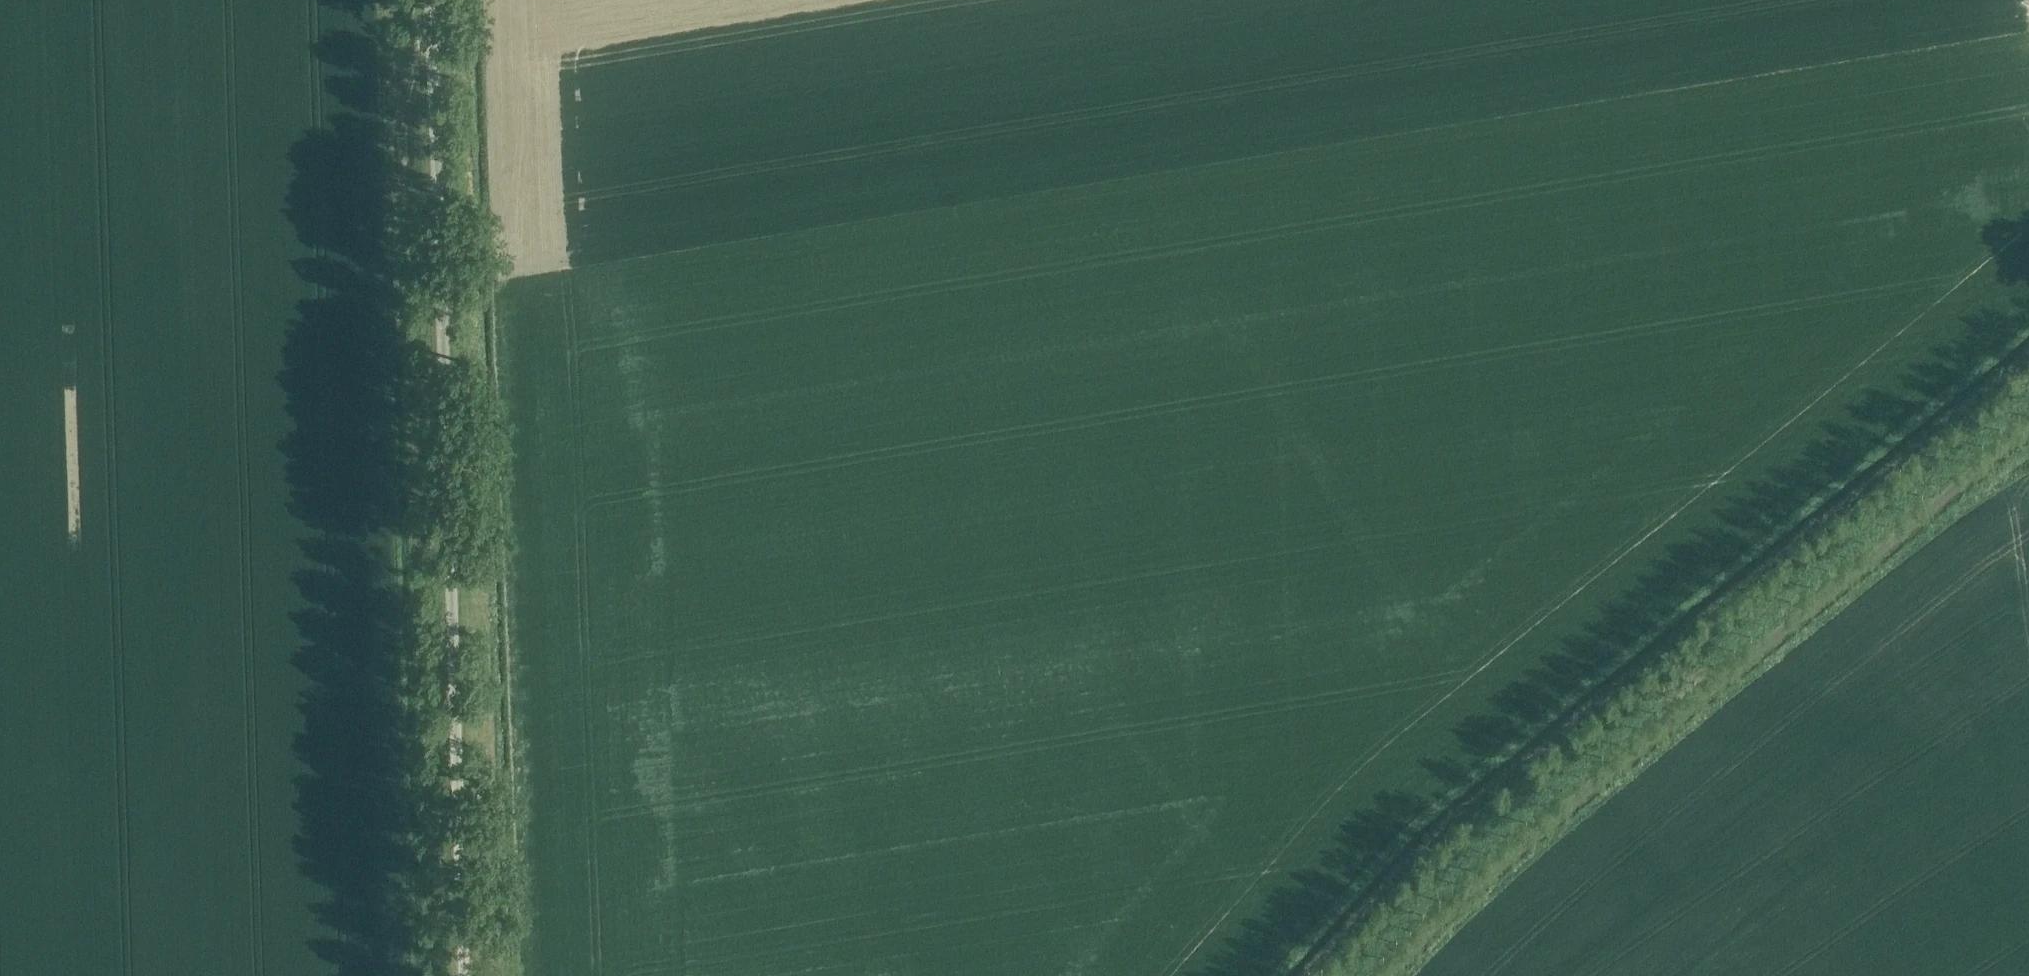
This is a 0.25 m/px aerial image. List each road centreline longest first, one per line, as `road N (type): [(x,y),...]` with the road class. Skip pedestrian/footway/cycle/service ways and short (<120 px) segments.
road 1 (unclassified): [(464,975),(431,0)]
road 2 (track): [(2028,424),(1501,869),(1394,975)]

